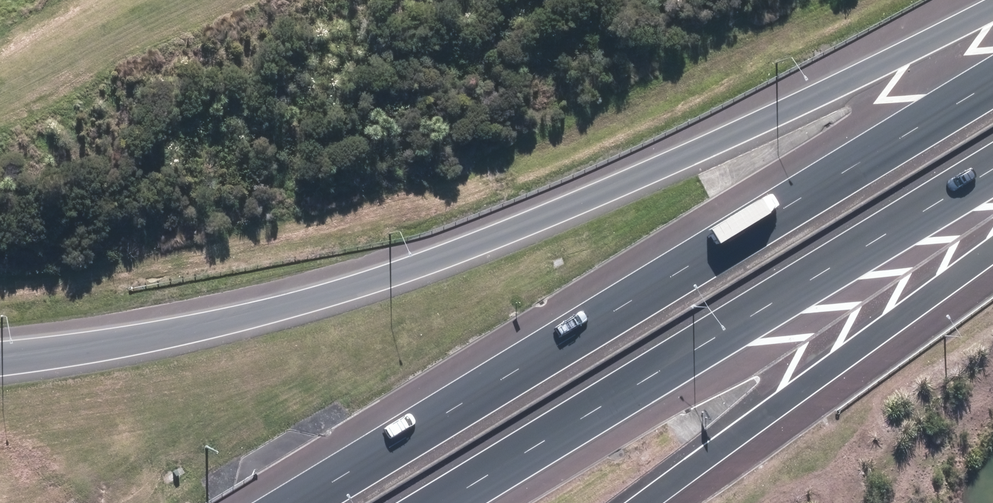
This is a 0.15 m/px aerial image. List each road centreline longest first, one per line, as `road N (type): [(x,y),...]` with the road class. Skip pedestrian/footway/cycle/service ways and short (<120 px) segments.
road 1 (motorway): [(0,359),(223,324),(442,259),(992,4)]
road 2 (motorway): [(276,502),(992,73)]
road 3 (motorway): [(992,166),(434,502)]
road 4 (motorway): [(992,240),(646,502)]

